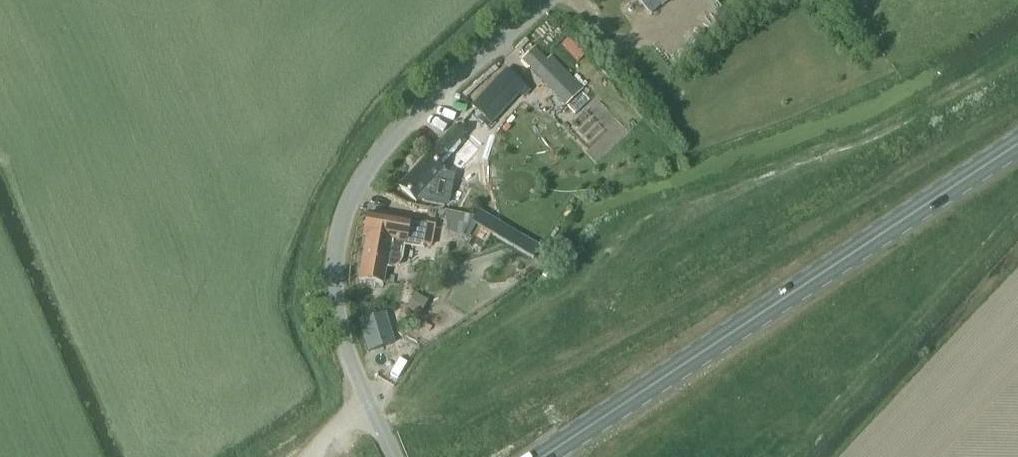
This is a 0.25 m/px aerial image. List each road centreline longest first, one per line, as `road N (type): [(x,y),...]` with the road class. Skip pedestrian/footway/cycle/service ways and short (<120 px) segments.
road 1 (primary): [(1017,144),(543,456)]
road 2 (tertiary): [(394,456),(336,307),(344,220),(368,171),(410,118),(546,0)]
road 3 (track): [(308,456),(377,399),(456,265)]

